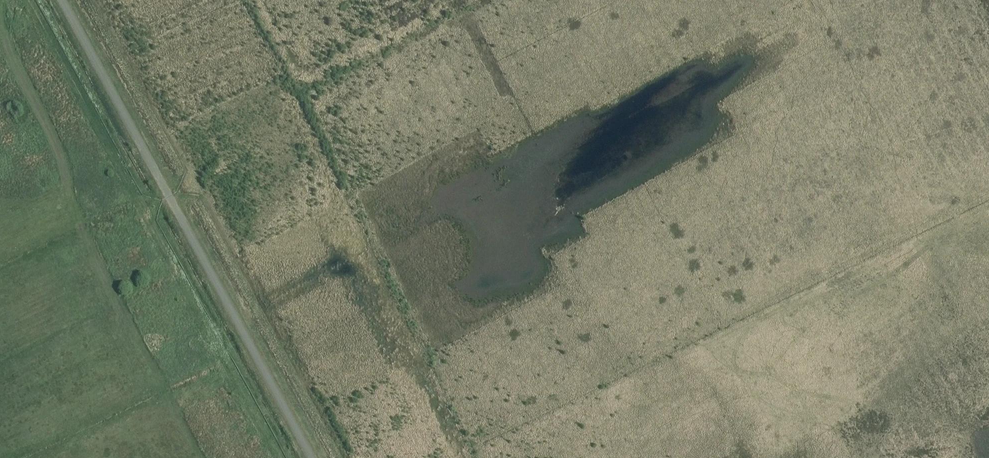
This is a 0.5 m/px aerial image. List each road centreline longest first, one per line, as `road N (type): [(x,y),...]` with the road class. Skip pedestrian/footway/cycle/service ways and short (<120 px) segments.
road 1 (tertiary): [(312,457),(62,0)]

